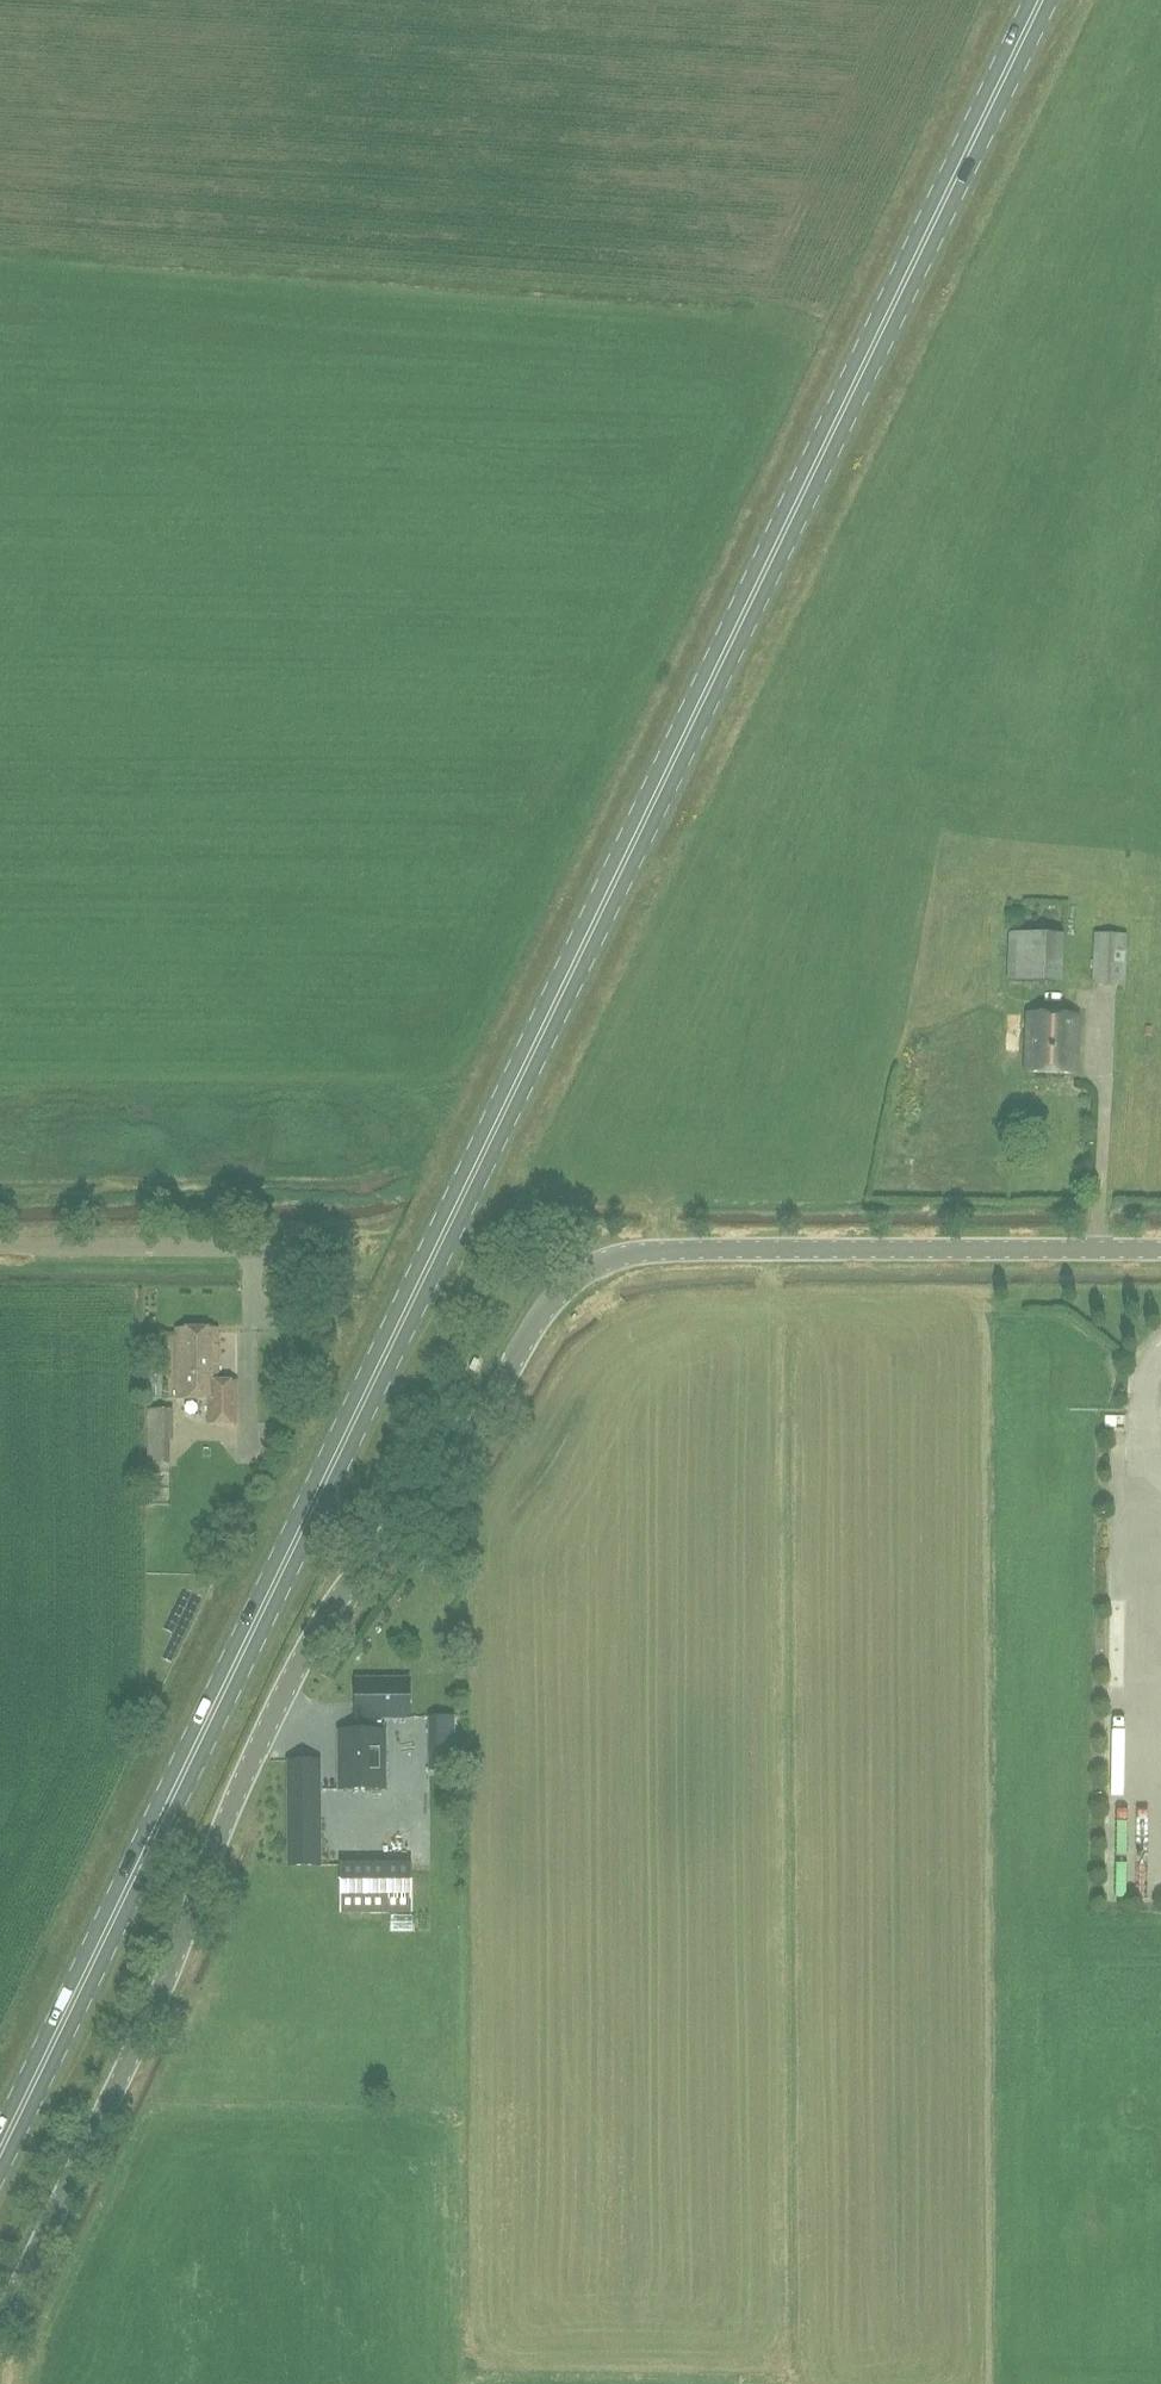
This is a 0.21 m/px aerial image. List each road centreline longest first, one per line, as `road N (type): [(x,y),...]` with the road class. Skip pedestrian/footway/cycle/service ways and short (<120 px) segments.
road 1 (primary): [(0,2153),(1041,0)]
road 2 (unclassified): [(0,2327),(182,1943),(238,1786),(319,1625),(439,1478),(539,1315)]
road 3 (unclassified): [(1160,1247),(652,1251),(596,1264),(564,1284),(539,1315)]
road 4 (unclassified): [(273,1248),(0,1249)]

